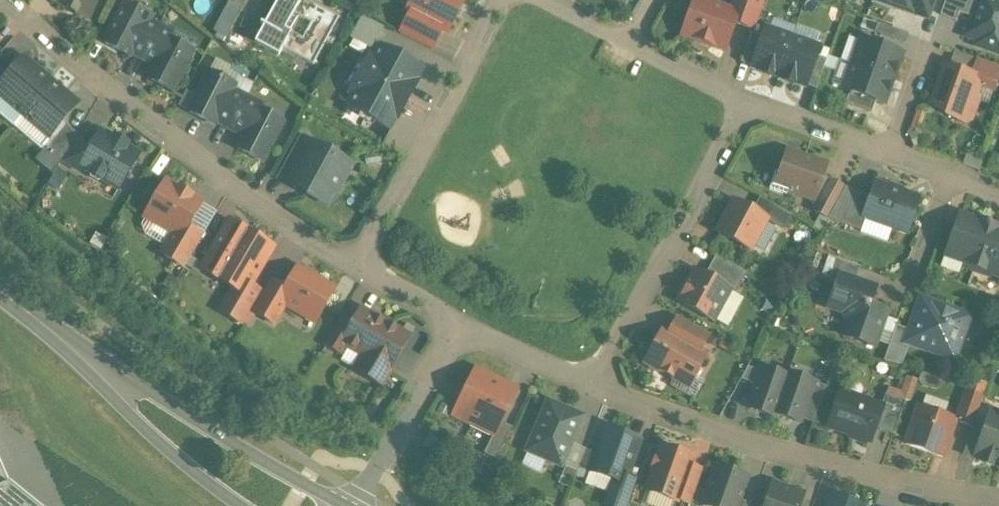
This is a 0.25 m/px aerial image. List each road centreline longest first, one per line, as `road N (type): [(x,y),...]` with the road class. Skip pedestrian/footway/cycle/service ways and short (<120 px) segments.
road 1 (residential): [(0,3),(246,200),(351,265)]
road 2 (residential): [(591,388),(798,458),(998,501)]
road 3 (secondary): [(345,505),(7,297)]
road 4 (residential): [(591,388),(696,212),(711,161),(746,106)]
road 5 (secondary): [(7,297),(187,467),(242,505)]
road 6 (residential): [(351,265),(460,90),(495,0)]
road 7 (residential): [(459,326),(362,496)]
road 8 (residential): [(746,106),(890,150)]
road 9 (residential): [(459,326),(591,388)]
road 10 (residential): [(746,106),(629,47)]
road 11 (residential): [(351,265),(425,300),(459,326)]

